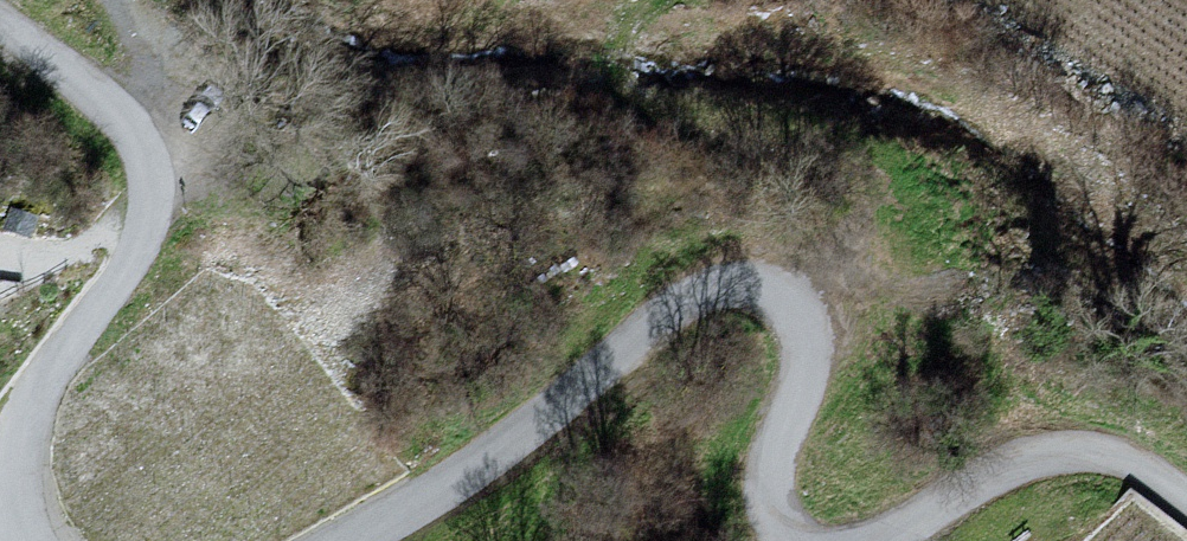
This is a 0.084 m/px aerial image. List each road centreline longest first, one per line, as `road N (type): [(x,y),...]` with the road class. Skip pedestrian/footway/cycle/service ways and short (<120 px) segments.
road 1 (unclassified): [(792,540),(773,494),(800,346),(772,299),(727,288),(669,312),(515,438),(347,540)]
road 2 (unclassified): [(0,22),(124,121),(146,161),(152,200),(141,239),(45,378),(19,437)]
road 3 (unclassified): [(1186,499),(1101,458),(1032,457),(881,540)]

